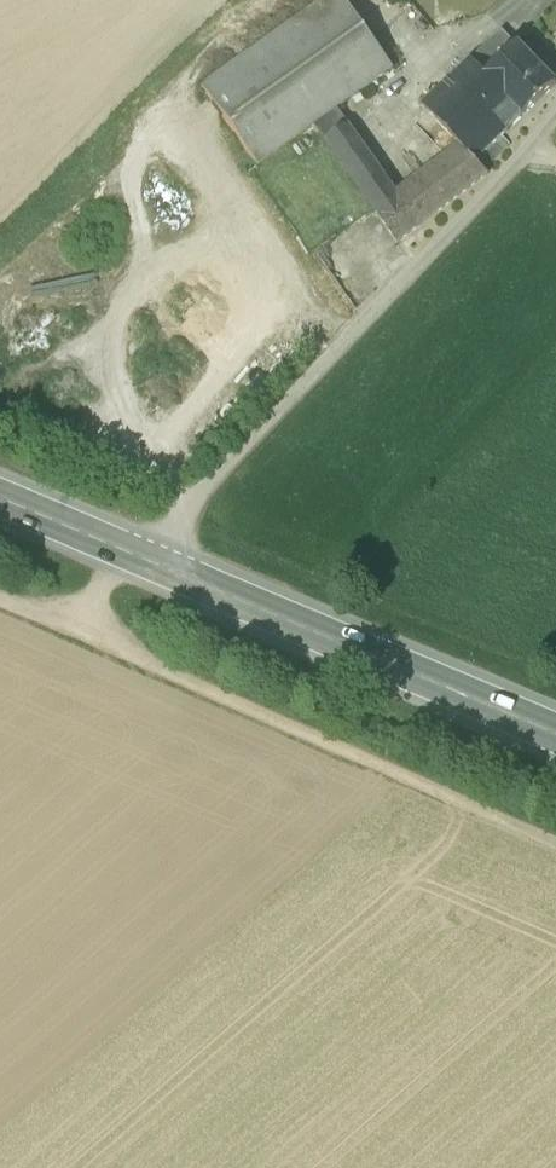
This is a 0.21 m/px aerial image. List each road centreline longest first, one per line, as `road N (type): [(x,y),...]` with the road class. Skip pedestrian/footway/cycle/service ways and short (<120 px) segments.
road 1 (track): [(555,846),(0,595)]
road 2 (residential): [(555,118),(144,562)]
road 3 (secondary): [(144,562),(555,736)]
road 4 (secondary): [(0,501),(144,562)]

